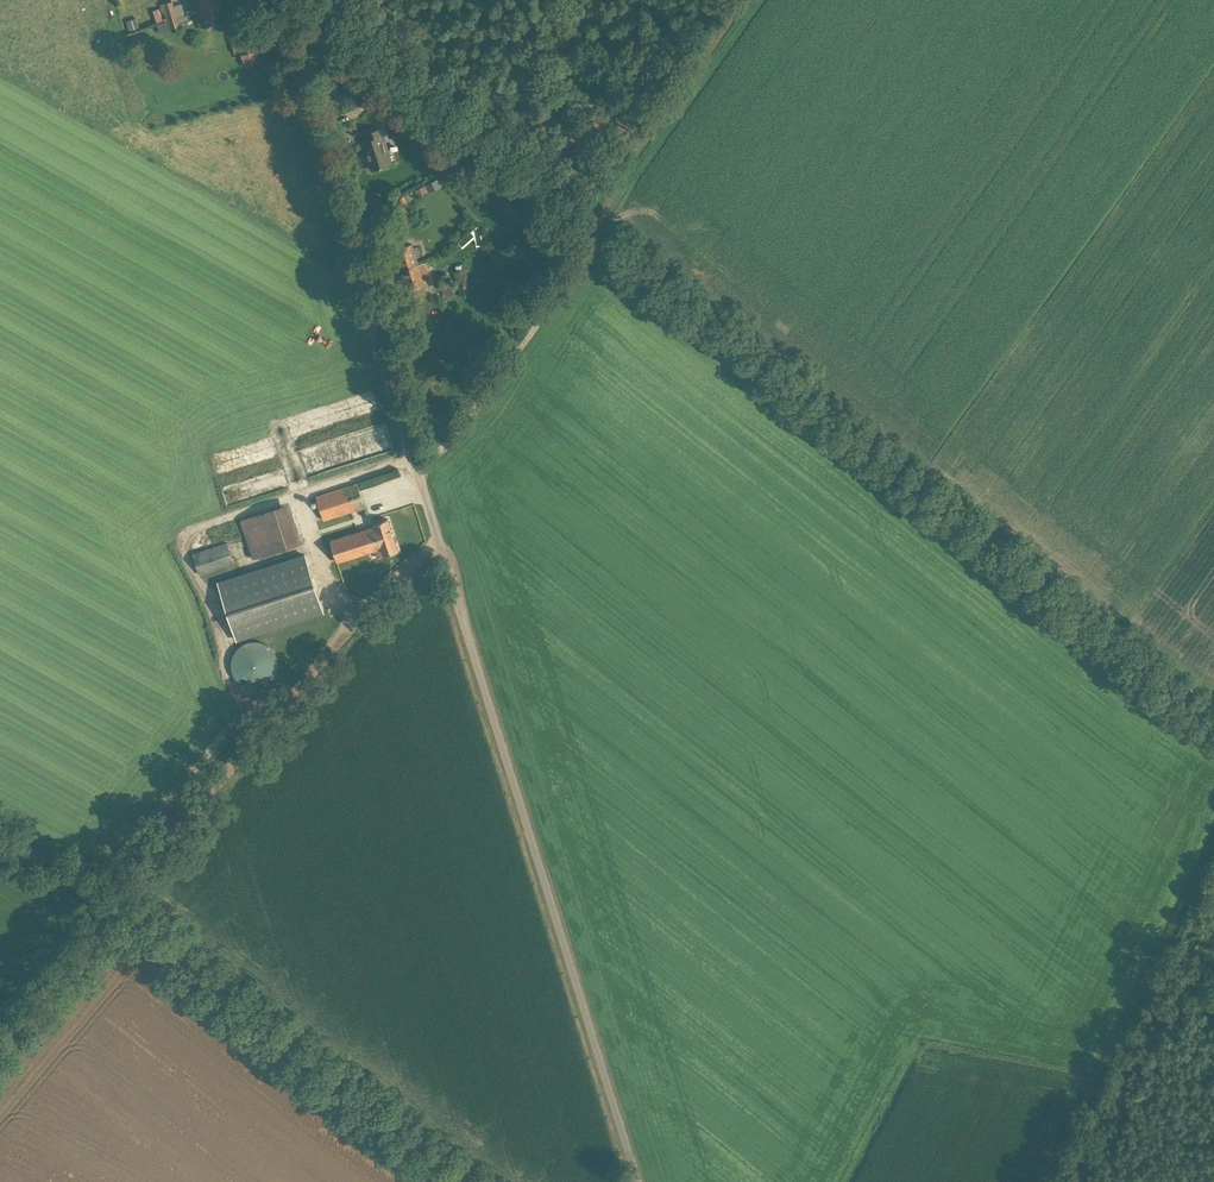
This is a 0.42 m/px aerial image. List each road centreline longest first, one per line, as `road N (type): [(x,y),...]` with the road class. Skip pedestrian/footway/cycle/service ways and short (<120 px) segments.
road 1 (unclassified): [(637,1181),(268,0)]
road 2 (track): [(595,229),(1213,723)]
road 3 (track): [(0,1044),(439,545)]
road 4 (track): [(121,902),(471,1181)]
road 5 (track): [(595,229),(457,424),(412,459)]
road 6 (track): [(540,181),(306,0)]
road 7 (track): [(595,229),(756,0)]

